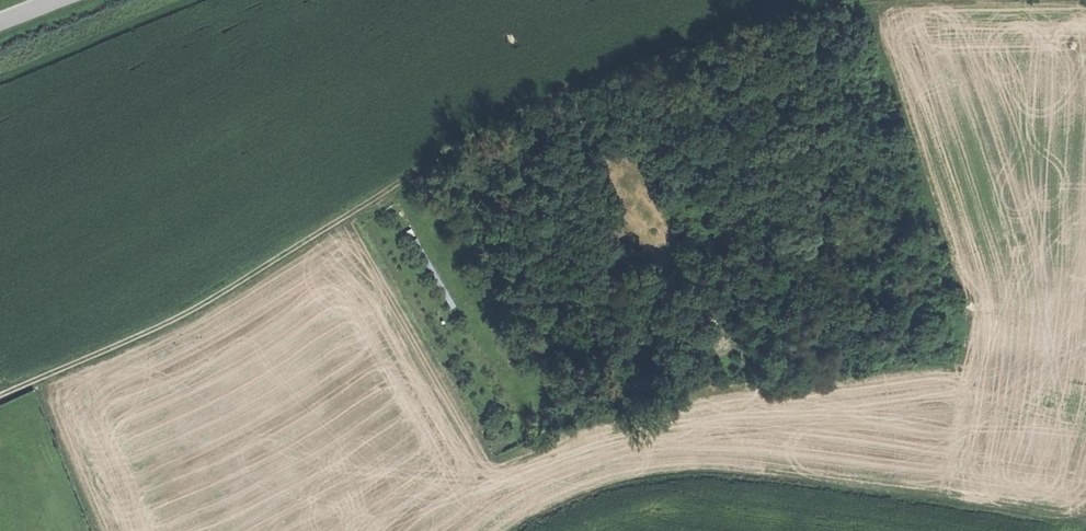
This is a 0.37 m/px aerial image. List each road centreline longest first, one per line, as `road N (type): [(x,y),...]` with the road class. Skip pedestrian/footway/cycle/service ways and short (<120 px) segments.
road 1 (track): [(874,0),(700,43),(577,91),(392,184),(205,301),(0,392)]

